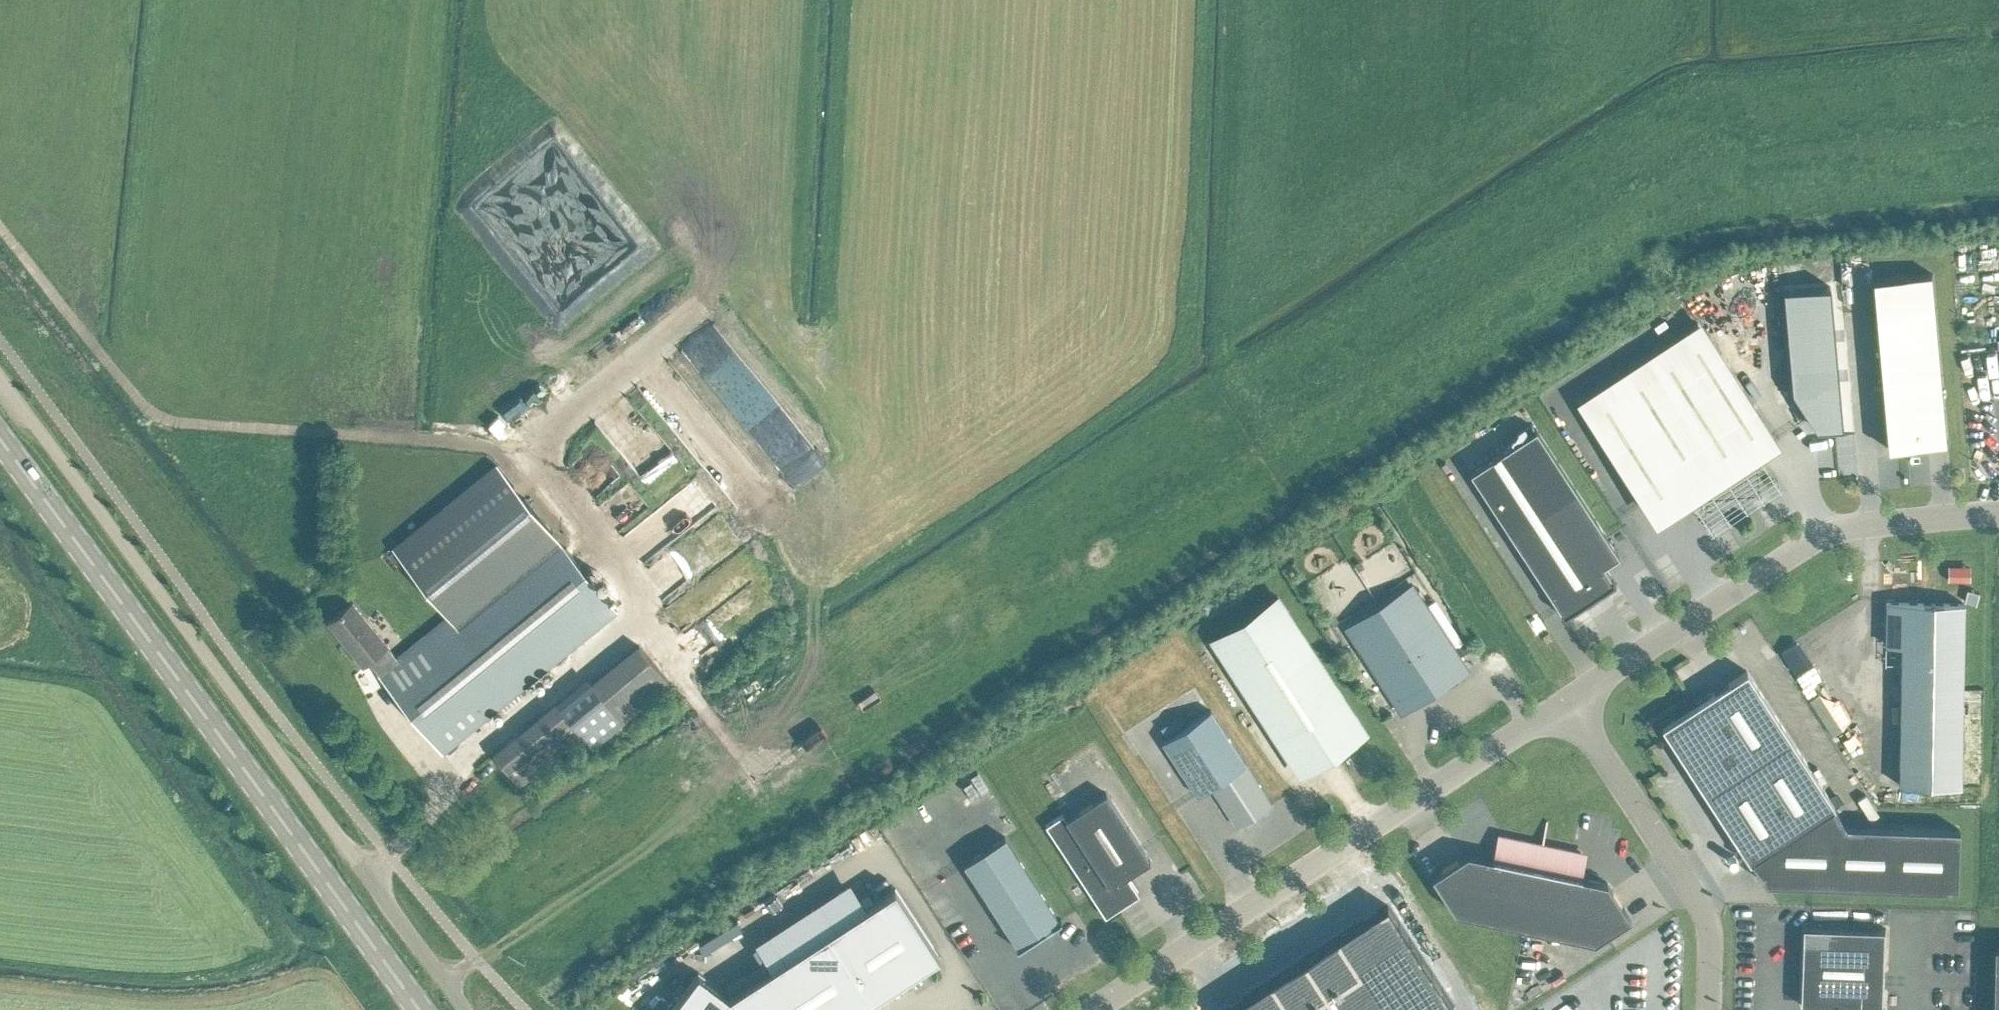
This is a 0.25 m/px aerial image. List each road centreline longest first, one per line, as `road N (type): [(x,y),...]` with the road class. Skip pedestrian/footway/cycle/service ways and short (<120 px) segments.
road 1 (track): [(466,1009),(0,376)]
road 2 (primary): [(421,1009),(0,437)]
road 3 (unclassified): [(1088,1009),(1566,700)]
road 4 (unclassified): [(1566,700),(1808,541),(1847,526),(1998,510)]
road 5 (unclassified): [(1710,1009),(1713,926),(1566,700)]

